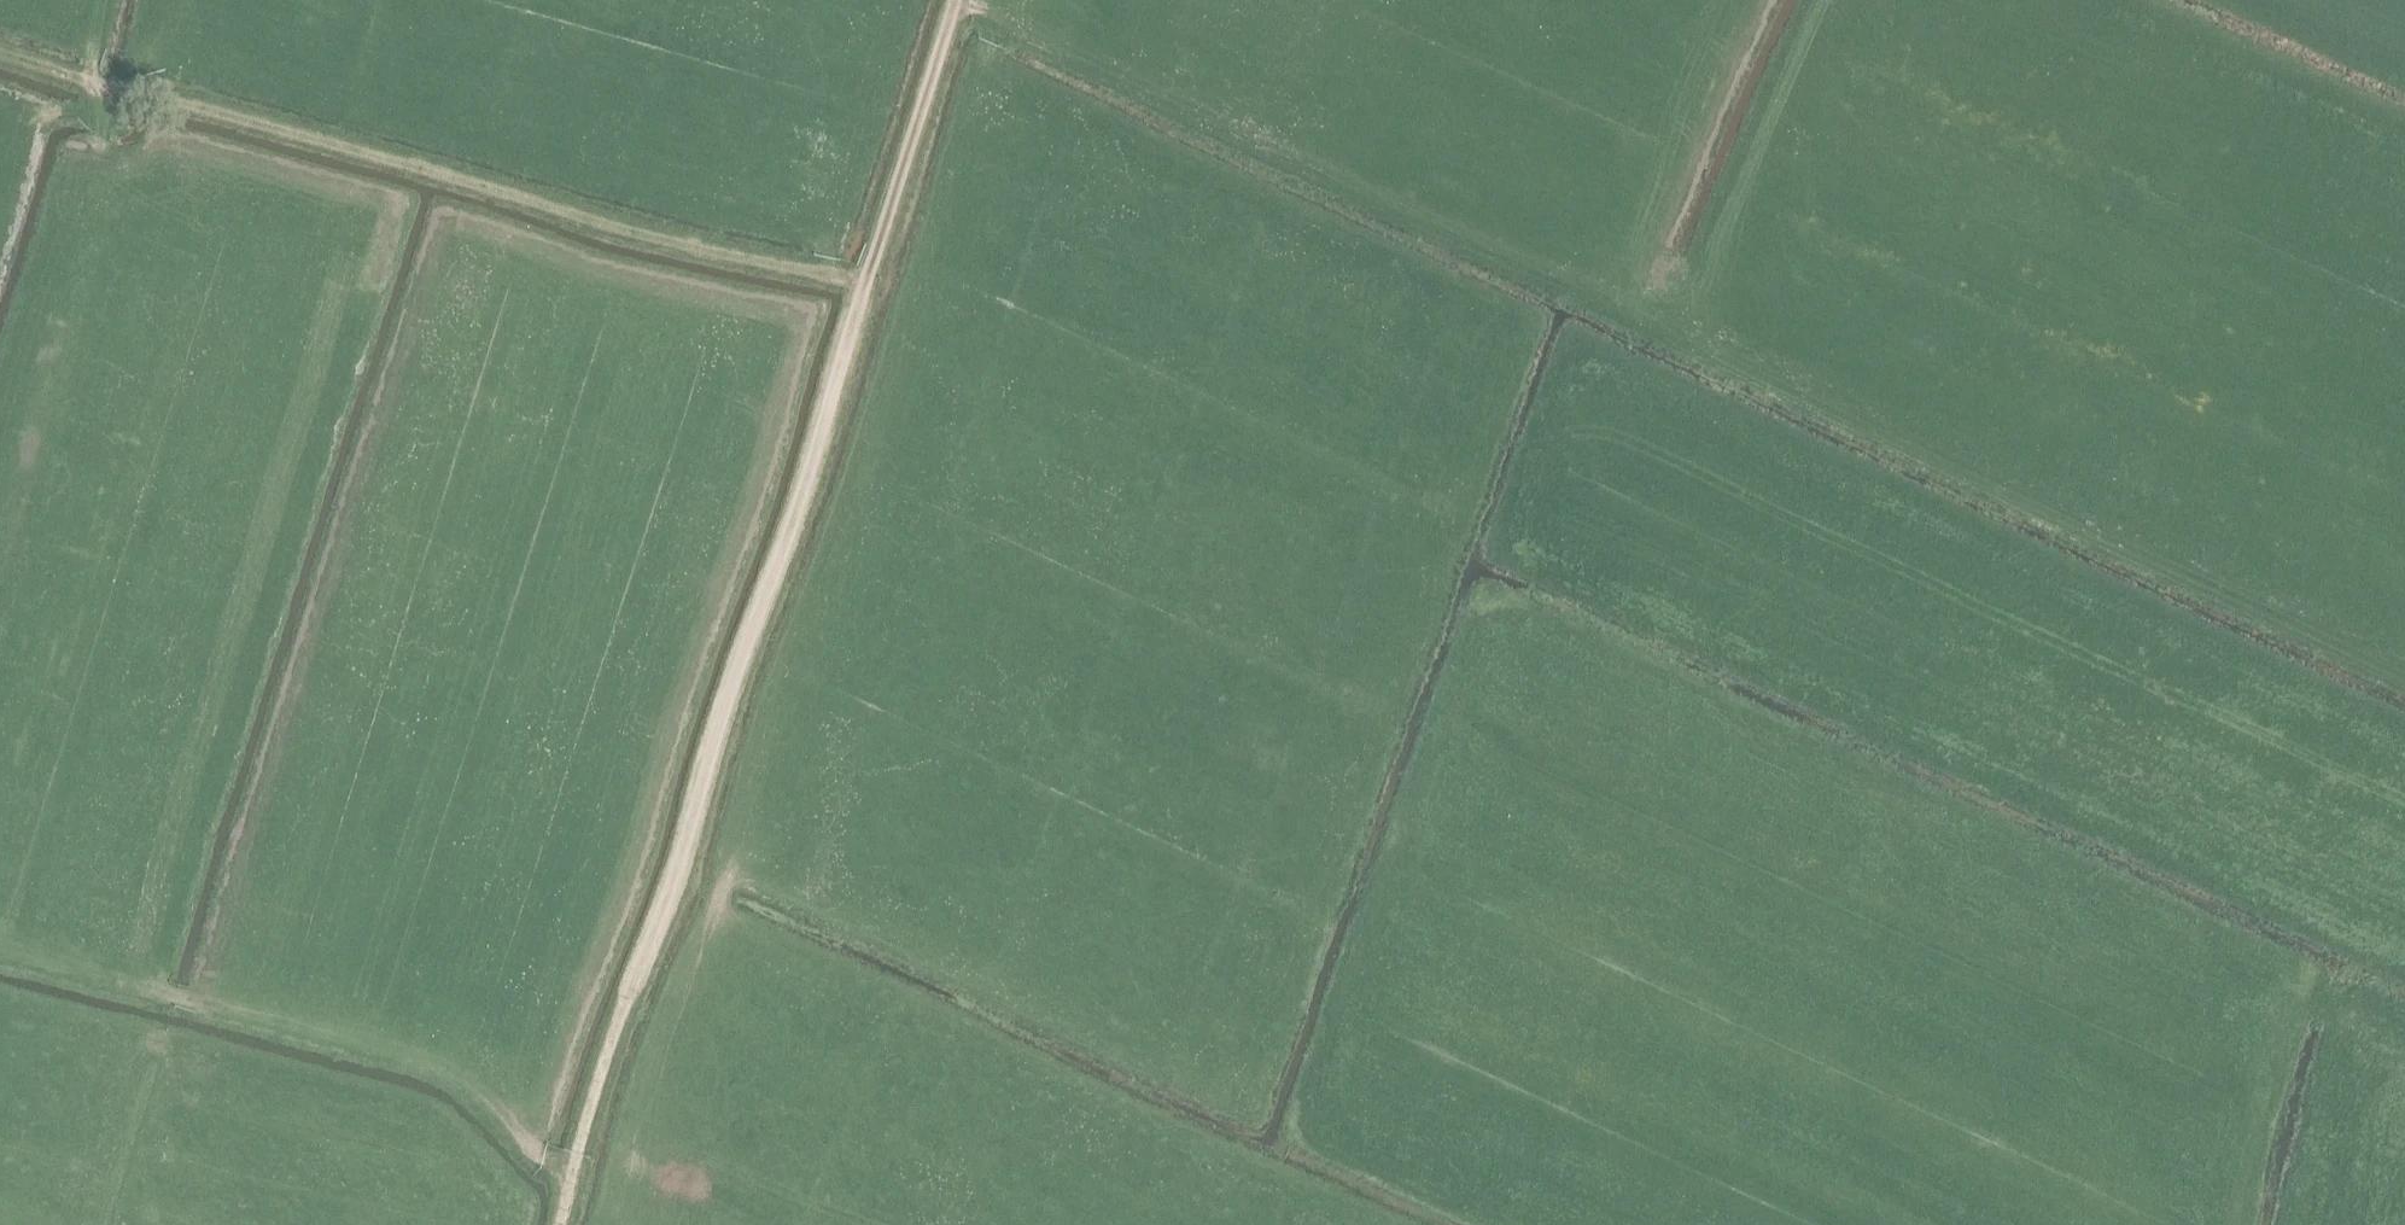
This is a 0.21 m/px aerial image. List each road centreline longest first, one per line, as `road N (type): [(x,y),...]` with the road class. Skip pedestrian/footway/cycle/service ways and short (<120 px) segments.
road 1 (track): [(0,55),(662,239),(839,274),(858,292),(817,448),(716,734),(669,896),(603,1061),(558,1224)]

